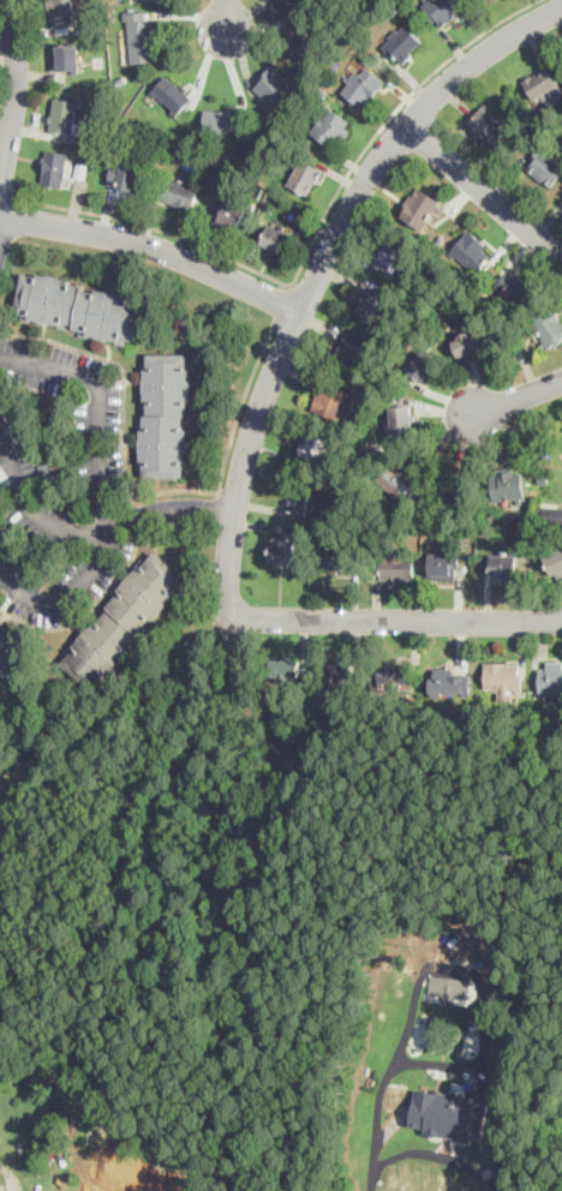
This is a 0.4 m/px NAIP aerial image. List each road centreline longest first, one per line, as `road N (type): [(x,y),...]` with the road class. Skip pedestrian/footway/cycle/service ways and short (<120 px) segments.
road 1 (residential): [(561,7),(491,47),(435,94),(339,227),(240,471),(229,617)]
road 2 (residential): [(0,578),(31,598),(60,600),(107,549),(112,525),(96,447),(100,387),(62,369),(0,360)]
road 3 (residential): [(229,617),(561,618)]
road 4 (residential): [(301,311),(161,249),(0,215)]
road 5 (residential): [(561,258),(406,125)]
road 6 (residential): [(4,0),(14,83),(0,175)]
road 7 (residential): [(0,430),(30,510),(77,531),(112,525)]
road 8 (residential): [(112,525),(167,507),(234,511)]

